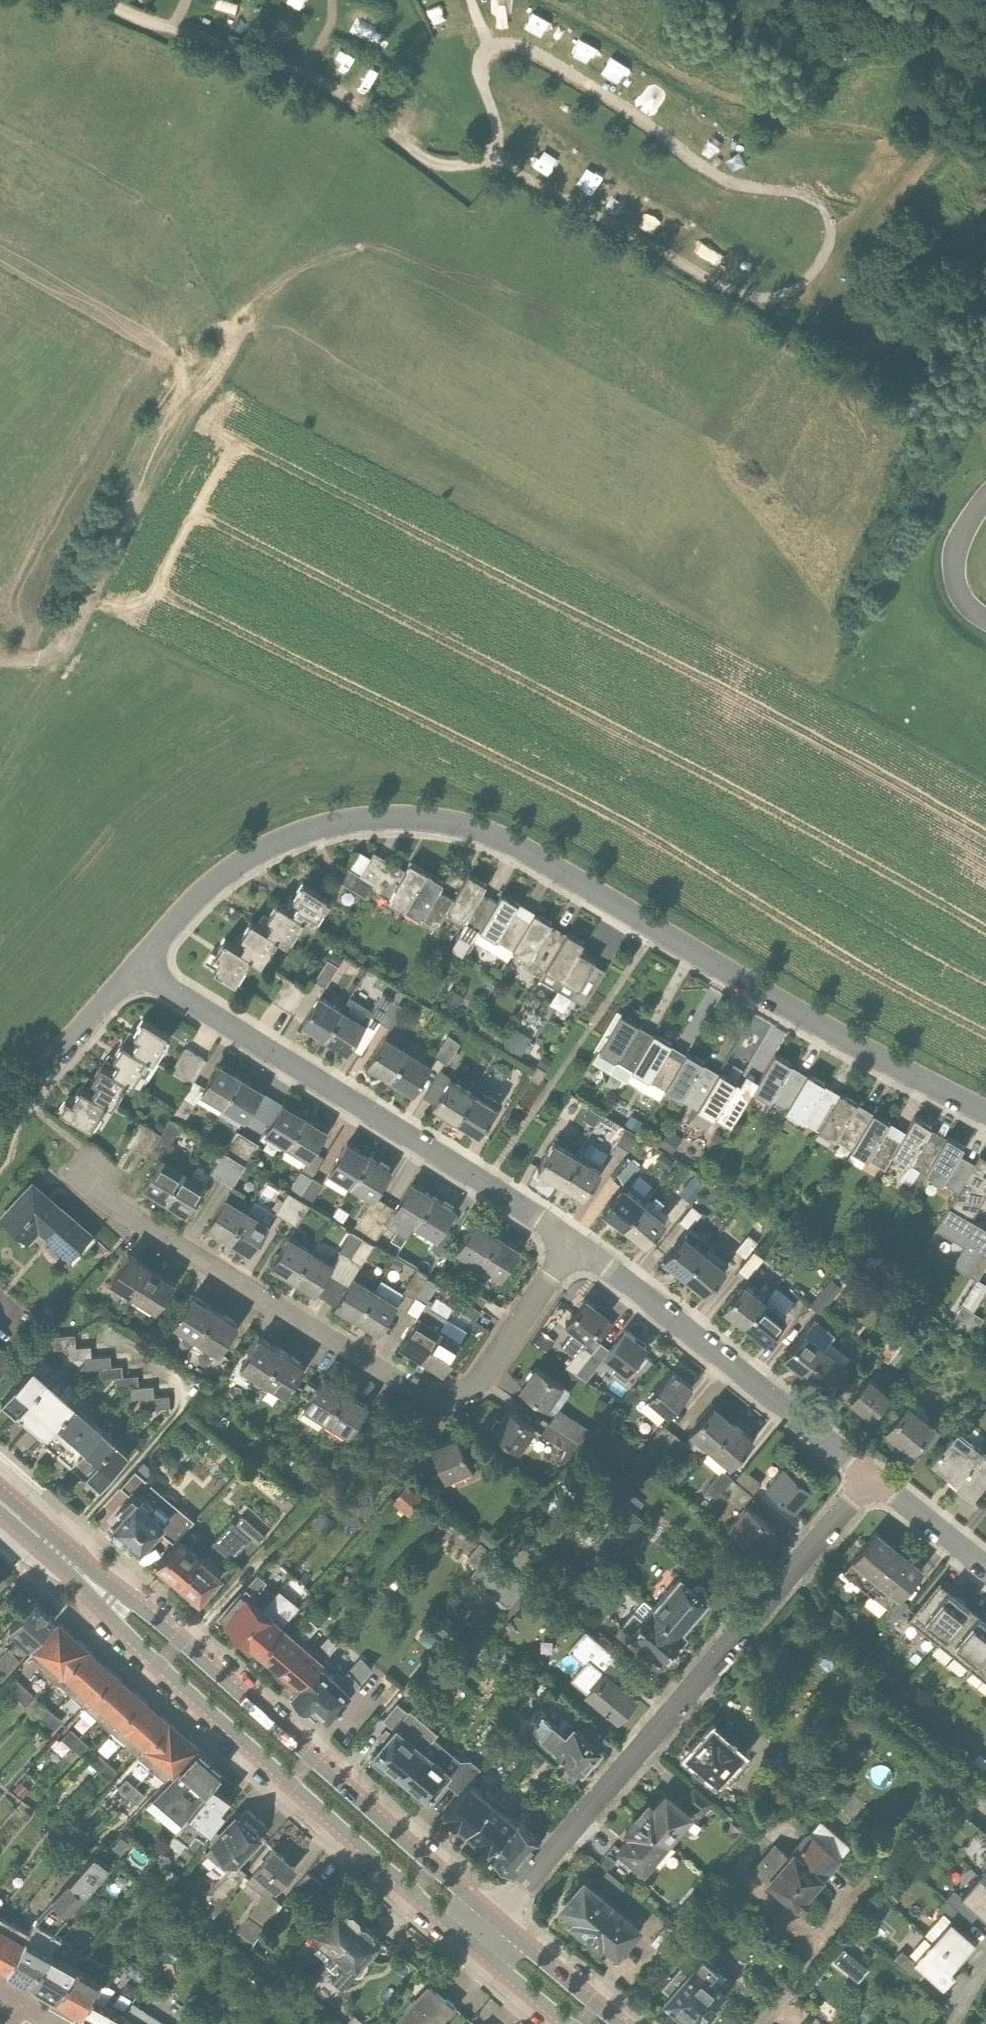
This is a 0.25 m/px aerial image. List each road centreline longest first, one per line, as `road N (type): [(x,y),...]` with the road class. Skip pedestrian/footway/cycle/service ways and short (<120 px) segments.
road 1 (residential): [(985,1112),(503,840),(460,826),(370,820),(290,836),(211,886),(143,963)]
road 2 (residential): [(570,1244),(480,1388),(458,1406),(433,1406),(113,1206),(91,1172)]
road 3 (residential): [(495,1918),(873,1477)]
road 4 (primary): [(83,1576),(86,1591),(135,1645),(472,1945)]
road 5 (primary): [(495,1918),(157,1618),(101,1578),(83,1576)]
road 6 (residential): [(570,1244),(143,963)]
road 7 (residential): [(873,1477),(570,1244)]
road 8 (residential): [(143,963),(20,1099)]
road 9 (primary): [(621,2023),(495,1918)]
road 10 (residential): [(985,1567),(873,1477)]
road 11 (primary): [(472,1945),(565,2023)]

